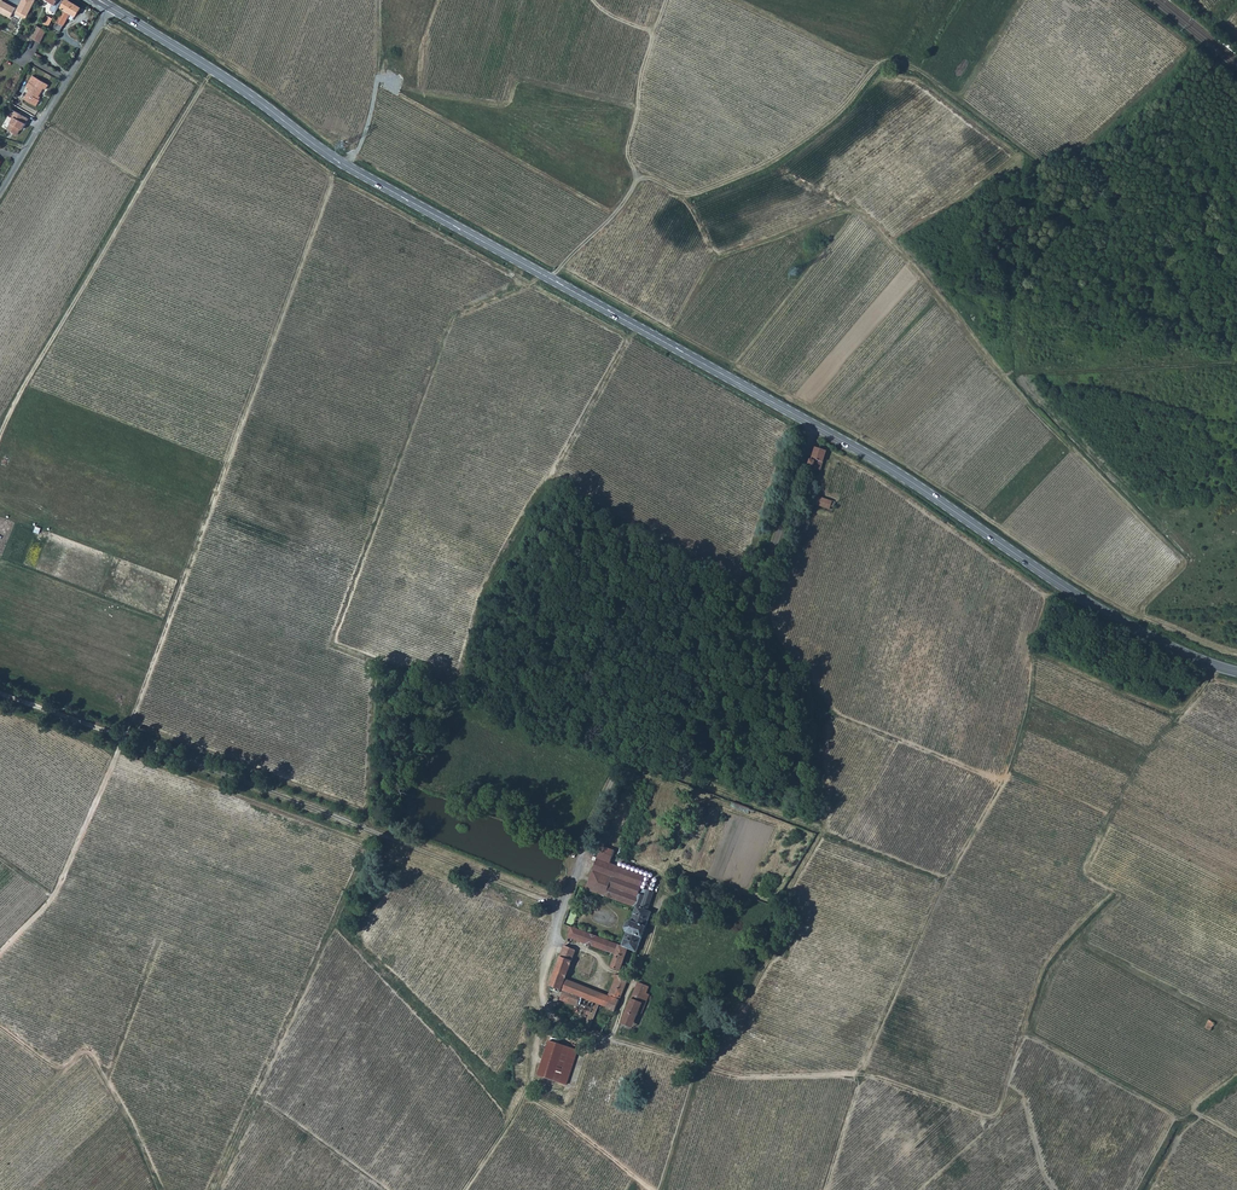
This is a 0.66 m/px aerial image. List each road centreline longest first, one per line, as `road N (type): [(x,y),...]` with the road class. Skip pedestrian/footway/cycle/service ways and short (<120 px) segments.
road 1 (track): [(1061,584),(1042,624),(1012,766),(937,900),(861,1074),(738,1074),(700,1063),(660,1189)]
road 2 (secondary): [(112,8),(235,84),(339,162),(817,426)]
road 3 (track): [(1219,667),(1145,756),(1100,839),(1086,871),(1110,893),(1040,973),(995,1114),(861,1074),(825,1189)]
road 4 (residential): [(0,692),(564,906),(621,762)]
road 5 (track): [(1236,359),(1010,369),(852,210),(714,256),(685,198)]
road 6 (track): [(374,831),(376,671),(368,658),(335,645),(336,632),(452,318),(544,275)]
road 7 (track): [(124,737),(339,162)]
road 8 (track): [(105,18),(334,179),(627,339)]
road 9 (secondary): [(817,426),(1111,615),(1236,671)]
road 10 (track): [(211,69),(0,437)]
road 11 (track): [(634,325),(484,602),(466,688)]
road 12 (track): [(374,831),(212,1189)]
road 13 (track): [(641,182),(685,198),(765,163),(829,121),(884,60),(902,62),(959,99)]
road 14 (track): [(1004,781),(838,715),(789,644),(754,611)]
road 15 (track): [(654,31),(626,157),(641,182),(549,278)]
road 16 (track): [(517,1114),(333,926)]
road 17 (track): [(706,784),(948,880)]
road 18 (track): [(706,784),(466,688)]
road 19 (track): [(0,1027),(54,1066),(91,1053),(159,1189)]
road 20 (track): [(1051,598),(842,458)]
road 21 (residential): [(764,579),(714,620),(621,762)]
road 22 (track): [(550,478),(750,590)]
road 23 (residential): [(112,8),(0,193)]
road 24 (track): [(1022,1034),(1178,1121),(1197,1110)]
road 25 (track): [(1068,936),(1236,1024)]
road 26 (track): [(754,611),(706,784)]
road 27 (track): [(611,1039),(671,872)]
road 28 (track): [(124,737),(53,897)]
road 29 (track): [(376,0),(375,84),(353,169)]
road 30 (residential): [(764,579),(817,426)]
road 31 (track): [(254,1096),(385,1189)]
road 32 (track): [(527,1092),(652,1189)]
road 33 (track): [(106,1078),(158,944)]
road 34 (track): [(1007,1084),(1025,1098),(1056,1189)]

